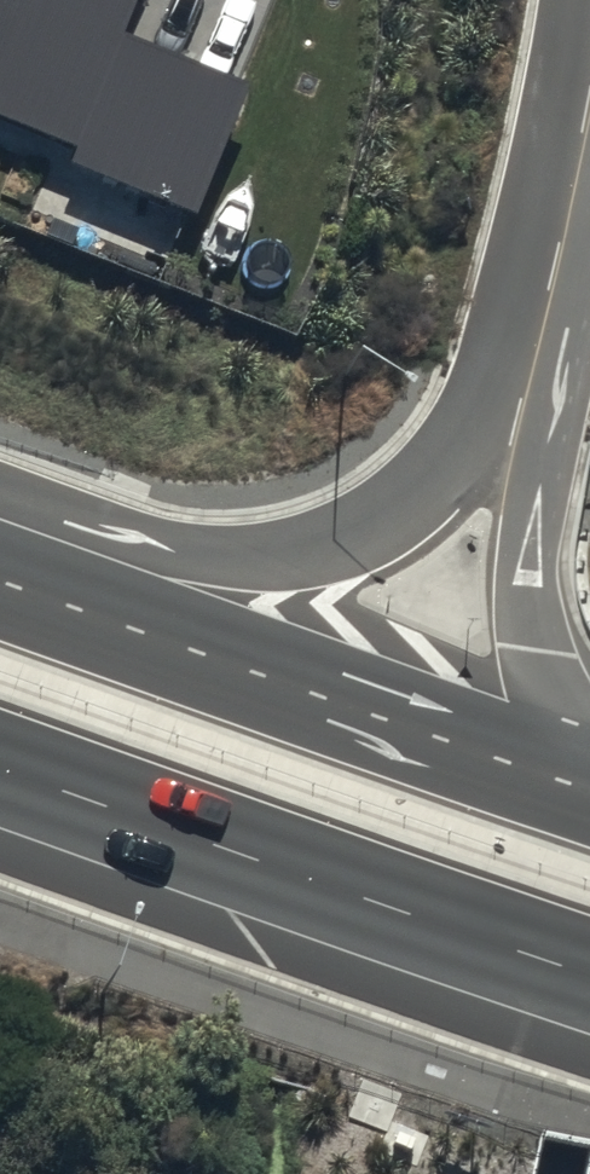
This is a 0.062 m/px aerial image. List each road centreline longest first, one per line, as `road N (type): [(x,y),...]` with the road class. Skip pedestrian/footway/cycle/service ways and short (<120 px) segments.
road 1 (trunk): [(0,575),(589,783)]
road 2 (trunk): [(589,977),(0,770)]
road 3 (trunk): [(0,492),(133,540),(213,554),(285,553),(346,536),(413,499),(533,371)]
road 4 (trunk): [(533,371),(539,610),(556,686),(589,762)]
road 5 (unclassified): [(589,103),(533,371)]

